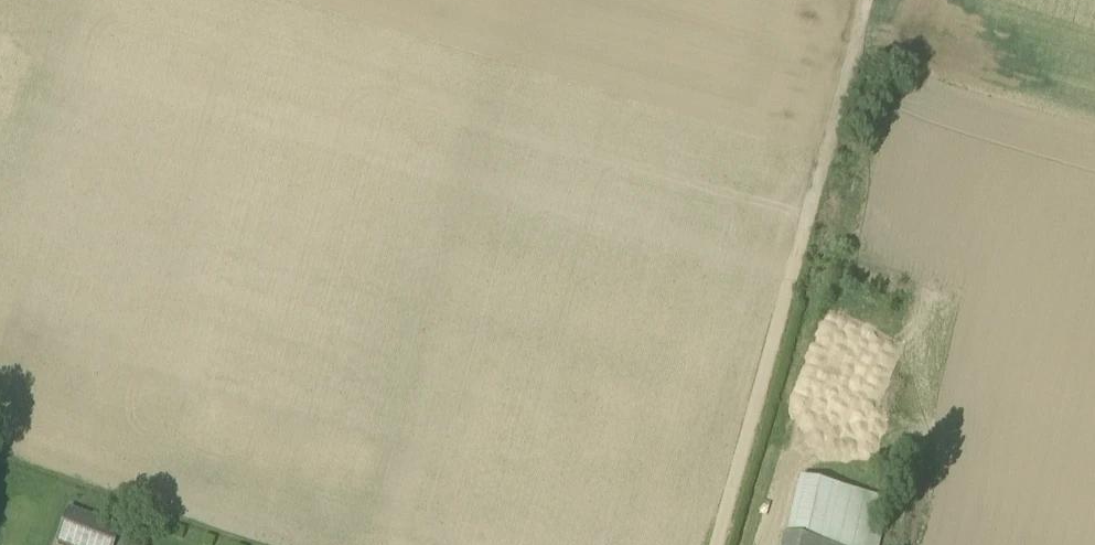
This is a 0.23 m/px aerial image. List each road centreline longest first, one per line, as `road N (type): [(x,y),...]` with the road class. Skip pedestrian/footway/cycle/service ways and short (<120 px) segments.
road 1 (track): [(720,544),(874,0)]

